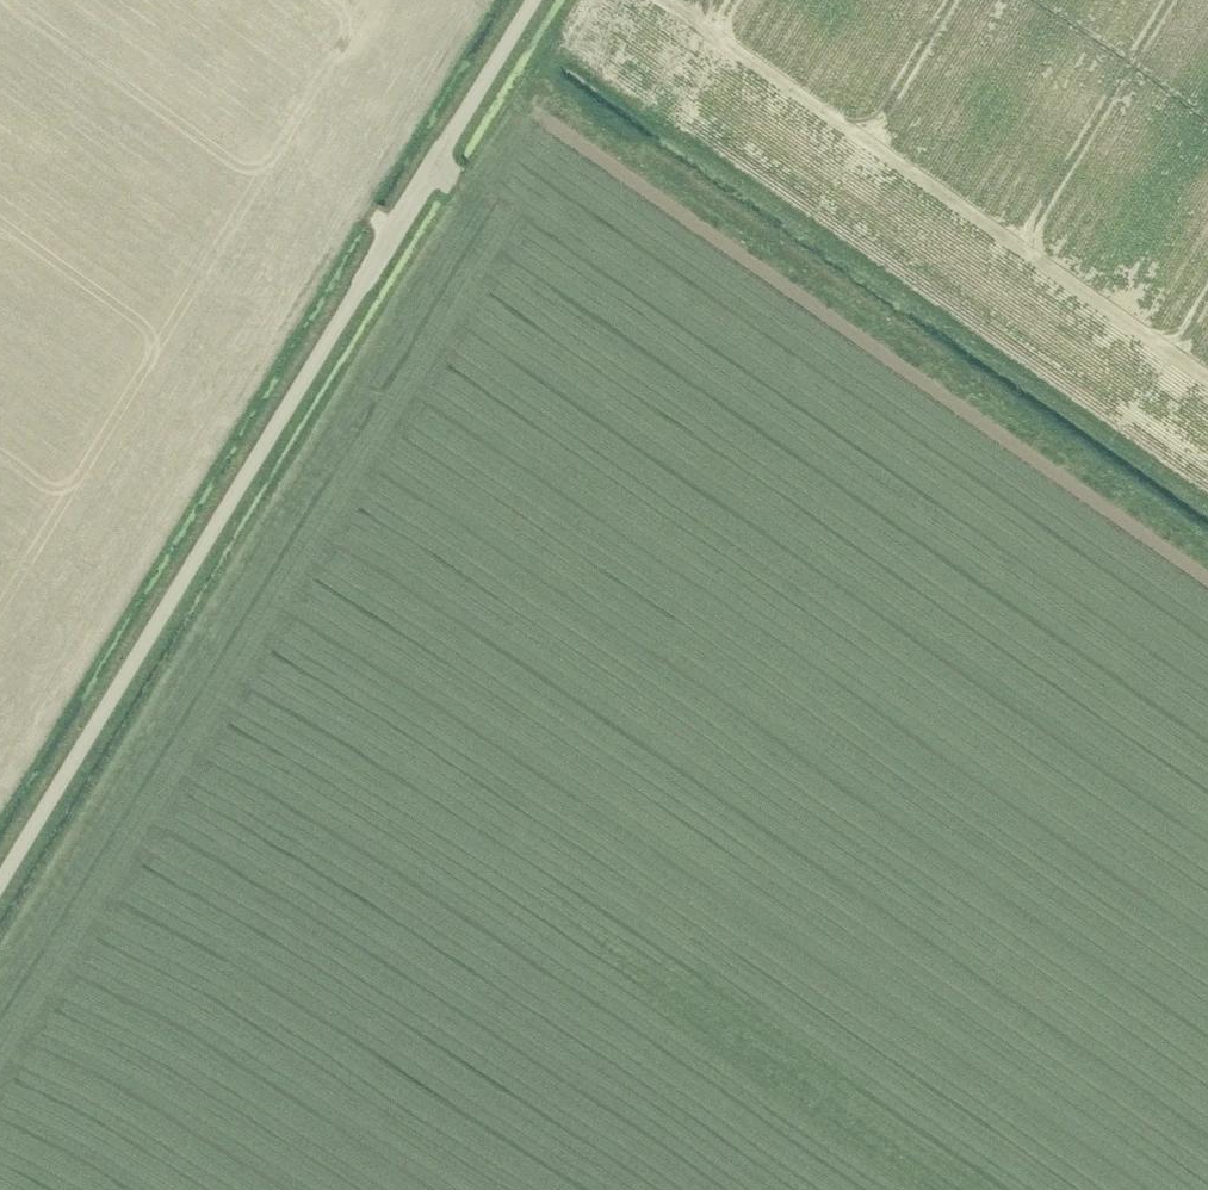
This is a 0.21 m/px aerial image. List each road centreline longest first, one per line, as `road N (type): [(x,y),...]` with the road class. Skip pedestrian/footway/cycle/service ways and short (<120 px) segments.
road 1 (unclassified): [(0,870),(524,0)]

